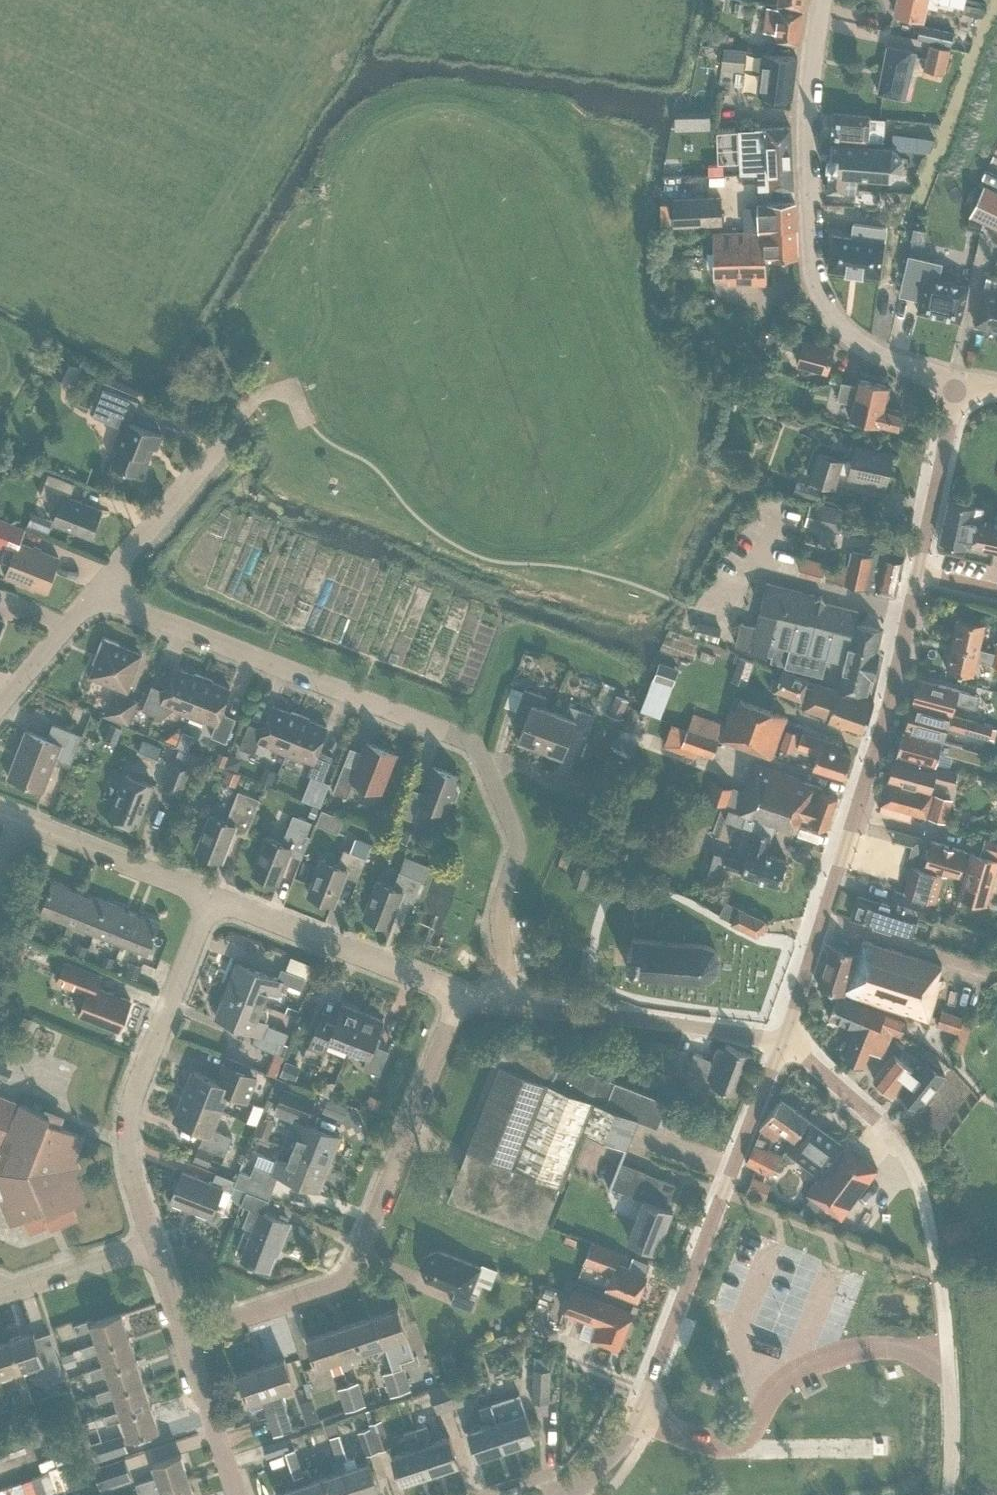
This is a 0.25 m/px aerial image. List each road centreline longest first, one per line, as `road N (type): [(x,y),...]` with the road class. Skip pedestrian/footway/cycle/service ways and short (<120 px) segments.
road 1 (tertiary): [(780,1044),(876,740),(958,381)]
road 2 (residential): [(185,1336),(324,1290),(348,1273),(460,995)]
road 3 (tertiary): [(958,381),(874,353),(847,335),(821,306),(810,278),(806,119),(821,0)]
road 4 (residential): [(486,765),(461,738),(95,593)]
road 5 (tertiary): [(636,1414),(780,1044)]
road 6 (unclassified): [(947,1355),(927,1213),(907,1160),(879,1118),(808,1055),(780,1044)]
road 7 (residential): [(156,1246),(127,1141),(138,1086),(212,896)]
road 8 (unclassified): [(636,1414),(726,1446),(748,1437),(768,1396),(802,1369),(858,1350),(947,1355)]
road 9 (residential): [(780,1044),(513,1008)]
road 10 (residential): [(460,995),(212,896)]
road 11 (residential): [(513,1008),(499,913),(517,837),(486,765)]
road 12 (residential): [(212,896),(18,822)]
road 13 (residential): [(223,439),(95,593)]
road 14 (residential): [(234,1494),(185,1336)]
road 15 (residential): [(0,1296),(156,1246)]
road 16 (residential): [(95,593),(0,705)]
road 17 (unclassified): [(948,1494),(947,1355)]

